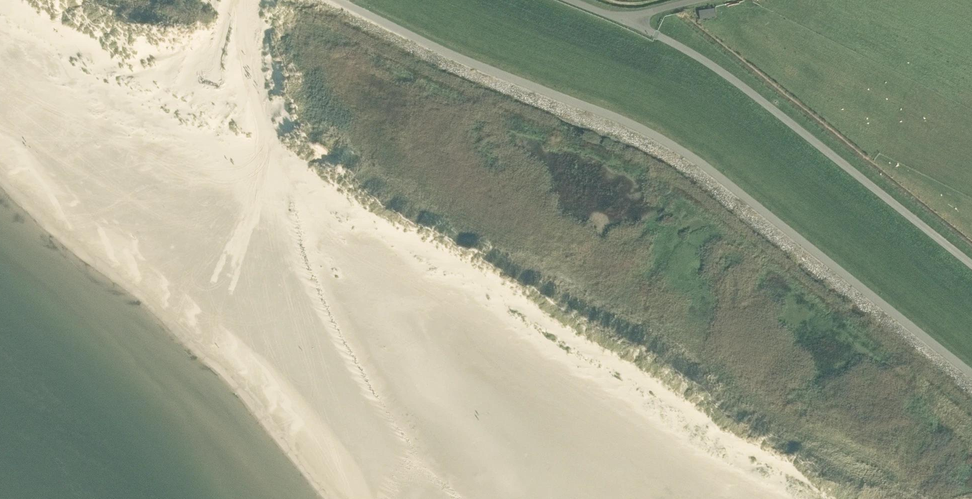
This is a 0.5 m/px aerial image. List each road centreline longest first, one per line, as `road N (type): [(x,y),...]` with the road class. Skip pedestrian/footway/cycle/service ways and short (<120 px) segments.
road 1 (unclassified): [(329,0),(451,61),(676,154),(971,381)]
road 2 (unclassified): [(971,266),(746,90),(647,31),(635,15)]
road 3 (unclassified): [(271,145),(246,63),(247,0)]

